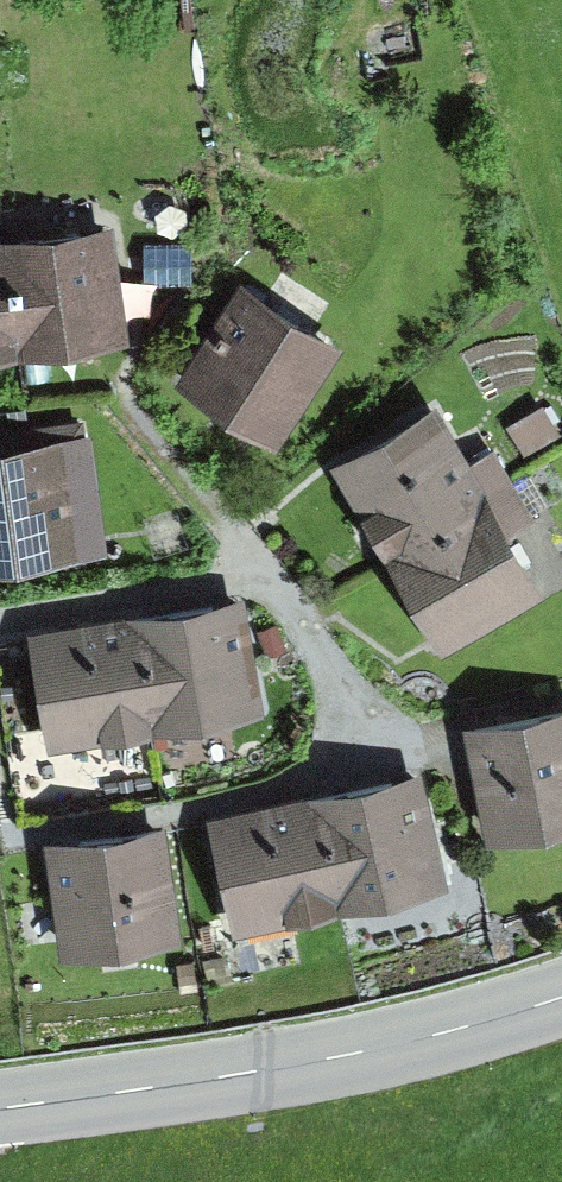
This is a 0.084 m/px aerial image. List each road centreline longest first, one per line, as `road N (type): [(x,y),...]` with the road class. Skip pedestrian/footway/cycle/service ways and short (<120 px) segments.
road 1 (secondary): [(0,1111),(357,1053),(561,997)]

